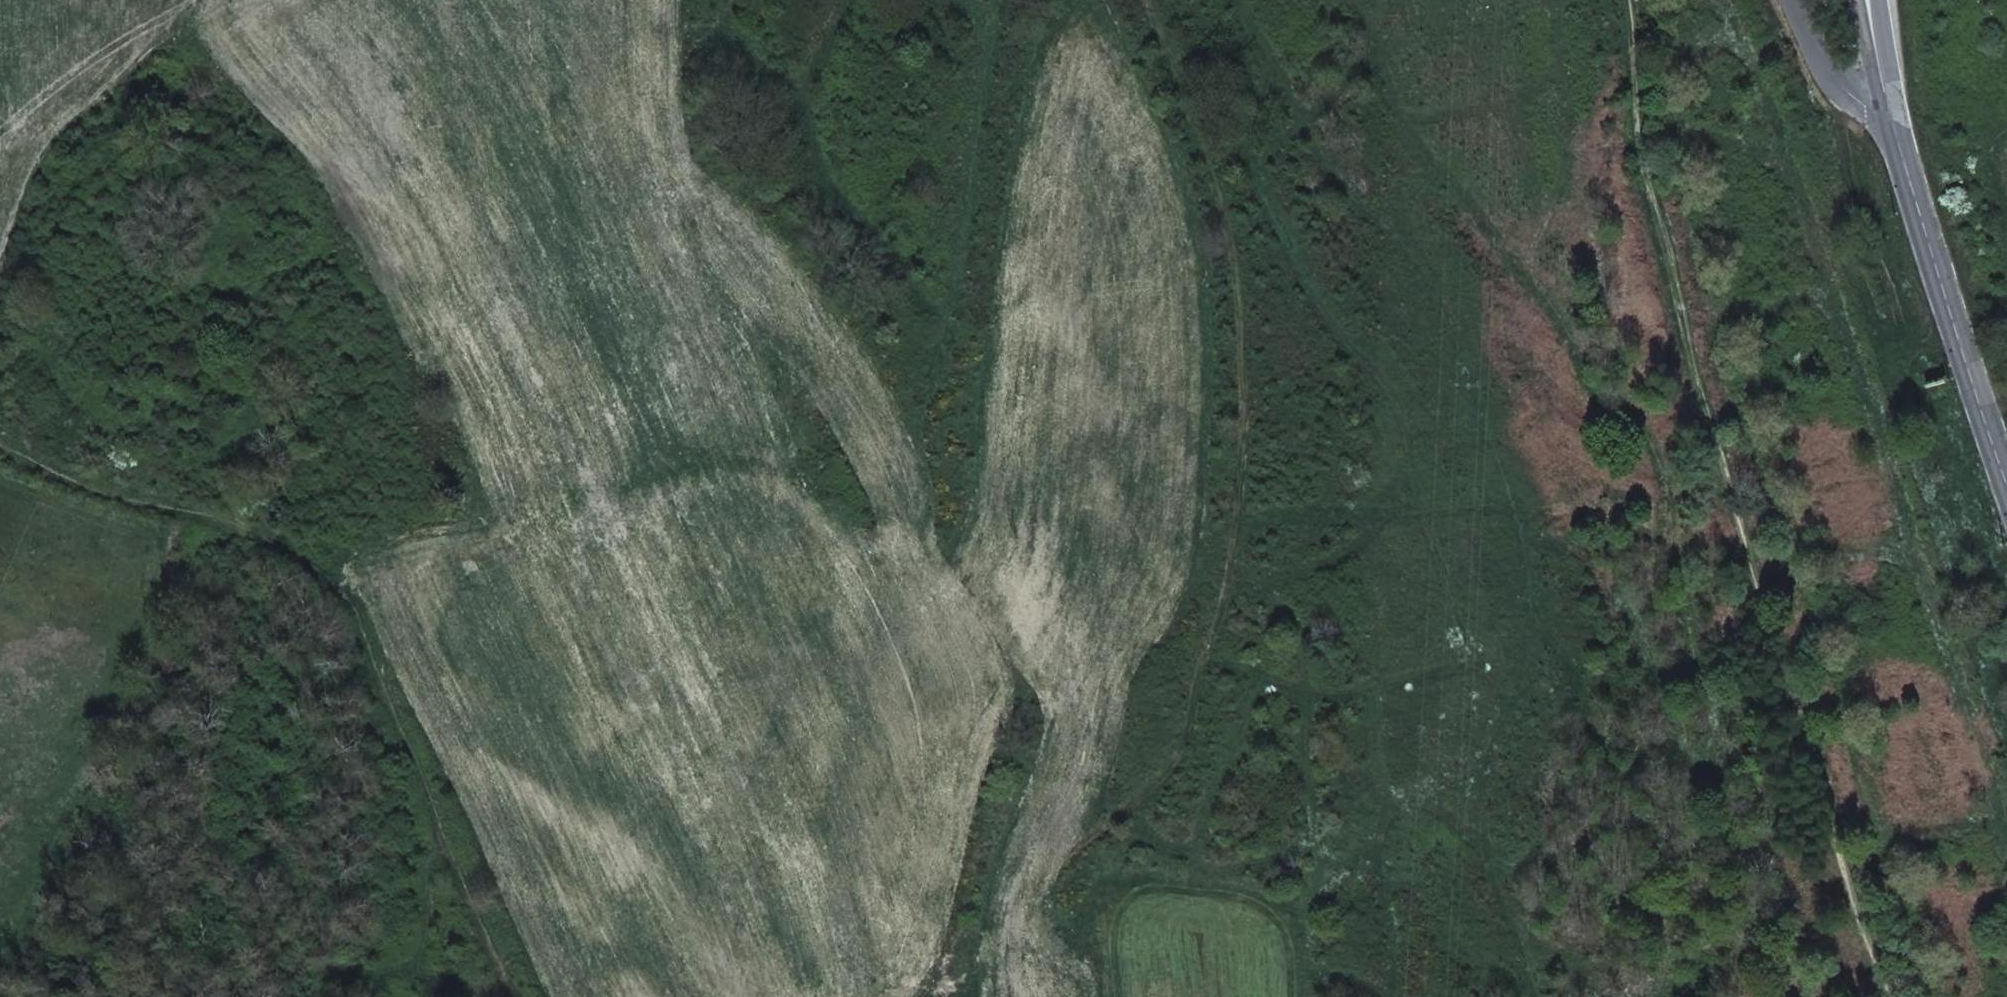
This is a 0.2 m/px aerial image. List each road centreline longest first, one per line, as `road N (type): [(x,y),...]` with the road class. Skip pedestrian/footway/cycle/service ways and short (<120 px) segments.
road 1 (secondary): [(1890,120),(2006,482)]
road 2 (unclassified): [(1890,120),(1836,84),(1794,0)]

